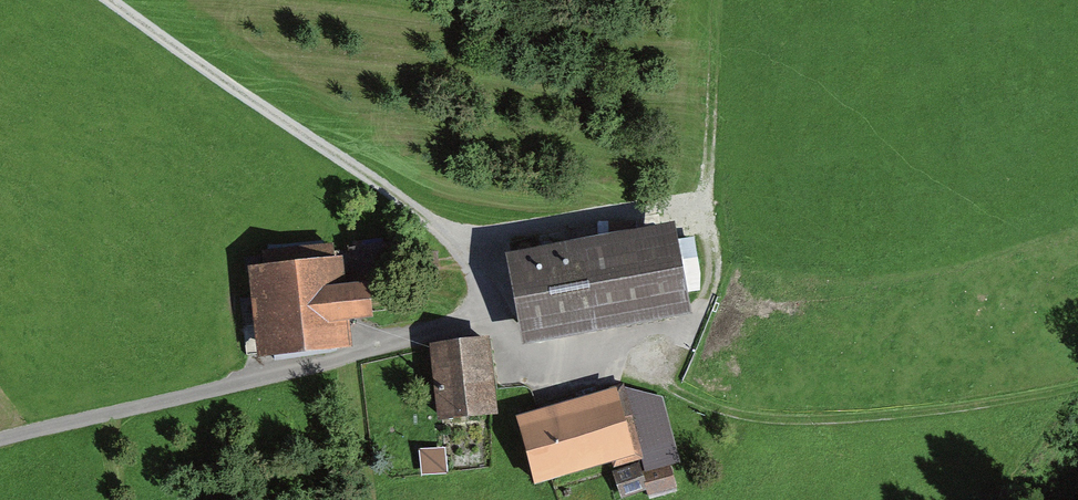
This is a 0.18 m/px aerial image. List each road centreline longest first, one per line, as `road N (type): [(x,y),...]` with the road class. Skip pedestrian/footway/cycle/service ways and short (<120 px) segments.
road 1 (track): [(495,314),(521,360),(539,368),(614,355),(679,392),(760,420),(853,423),(959,410),(1077,380)]
road 2 (track): [(0,442),(352,358),(495,314)]
road 3 (track): [(109,0),(435,231),(488,288),(495,314)]
road 4 (track): [(721,0),(712,196),(717,289),(679,339),(614,355)]

